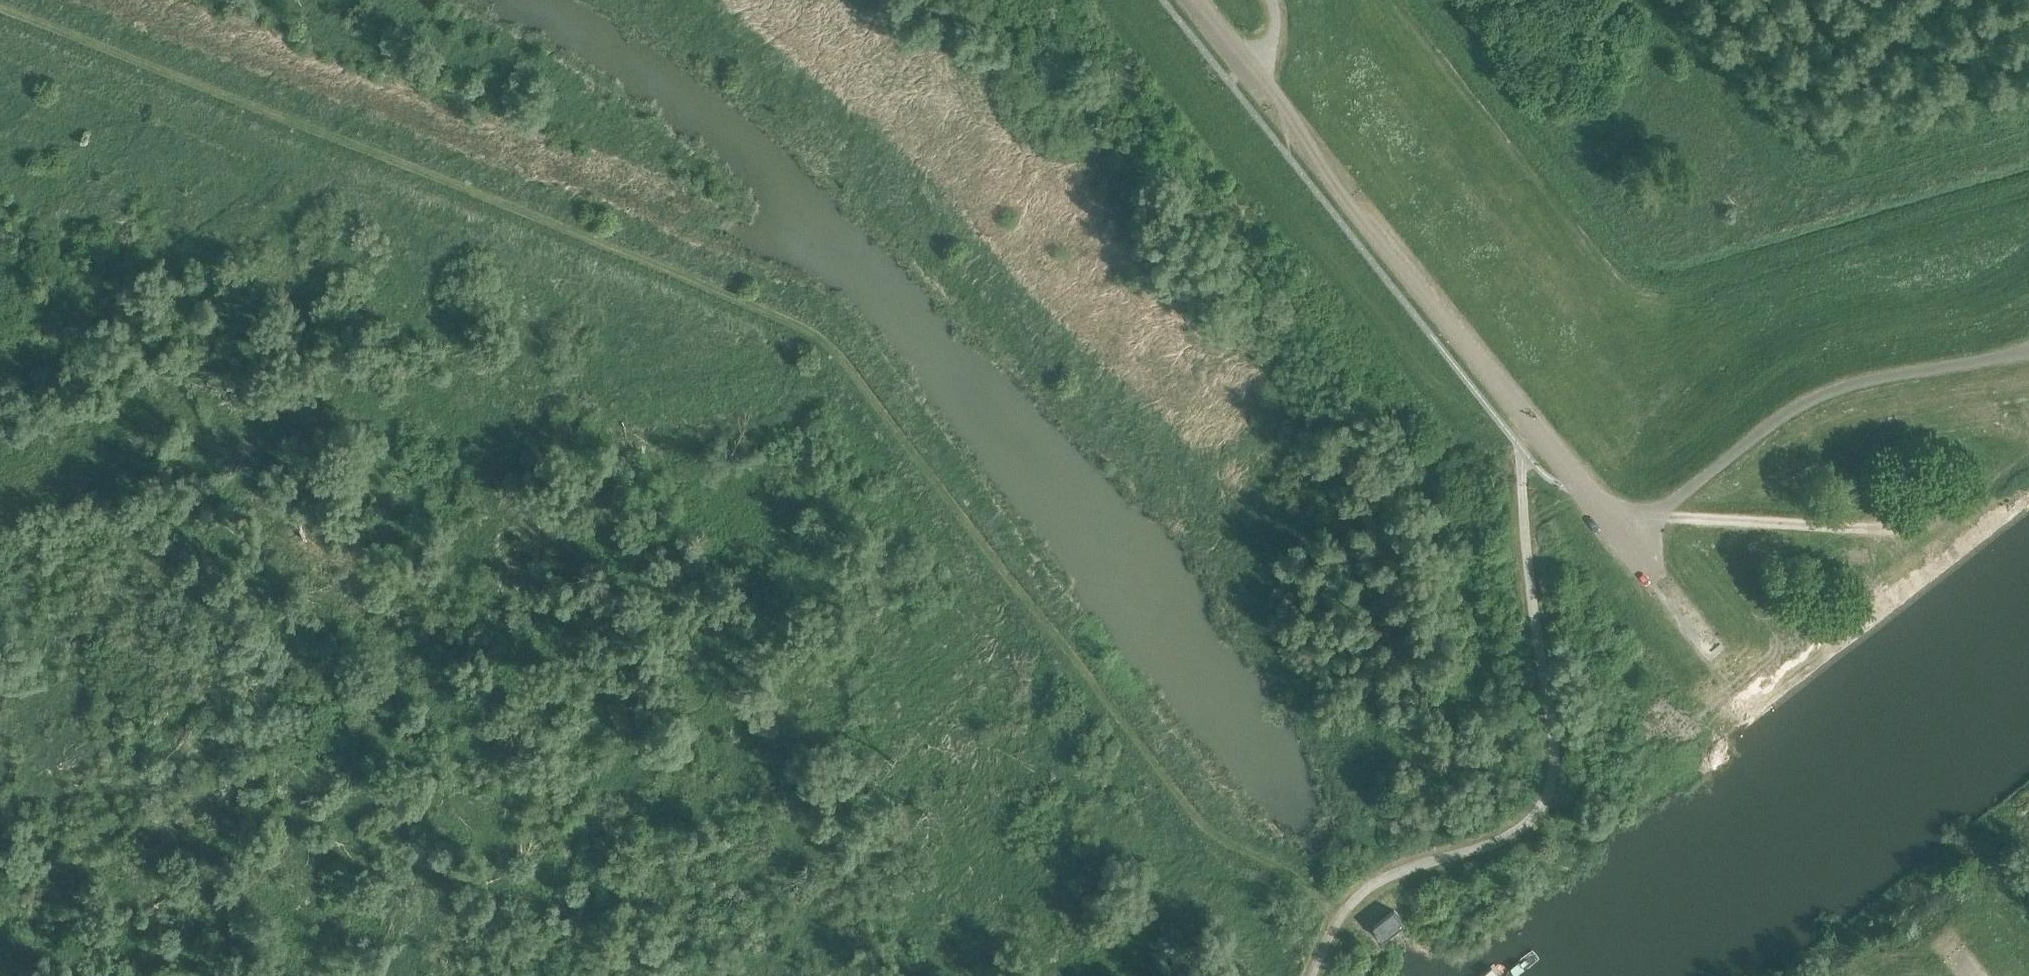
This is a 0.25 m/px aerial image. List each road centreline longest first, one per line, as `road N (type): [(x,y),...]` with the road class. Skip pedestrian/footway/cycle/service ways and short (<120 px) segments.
road 1 (unclassified): [(1627,536),(1196,0)]
road 2 (unclassified): [(1627,536),(1792,414),(1850,386),(2028,357)]
road 3 (track): [(1661,512),(1900,527)]
road 4 (unclassified): [(1713,644),(1627,536)]

